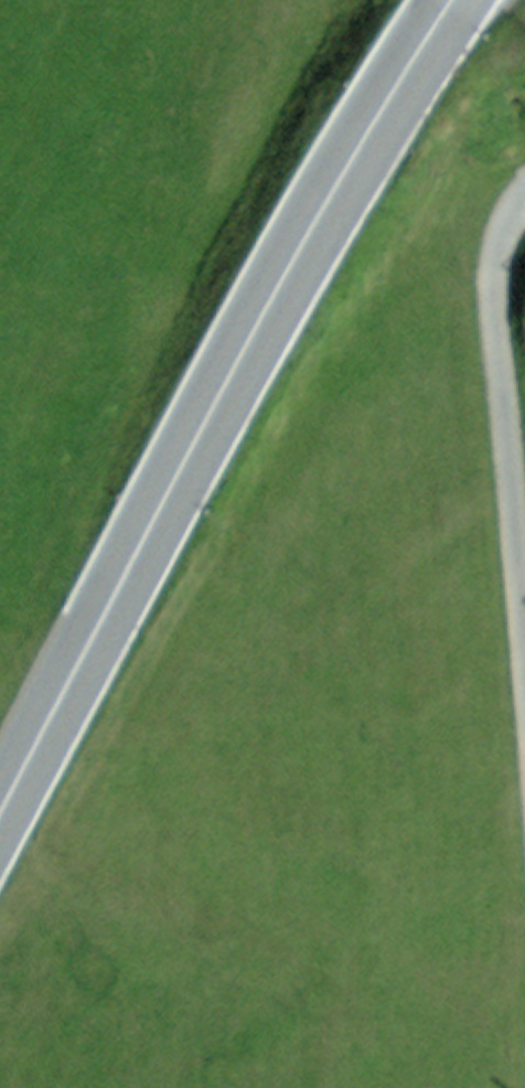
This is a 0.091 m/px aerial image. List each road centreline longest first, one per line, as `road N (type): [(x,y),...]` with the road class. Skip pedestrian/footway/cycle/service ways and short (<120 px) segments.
road 1 (primary): [(449,0),(206,410),(0,800)]
road 2 (track): [(524,189),(491,282),(524,684)]

